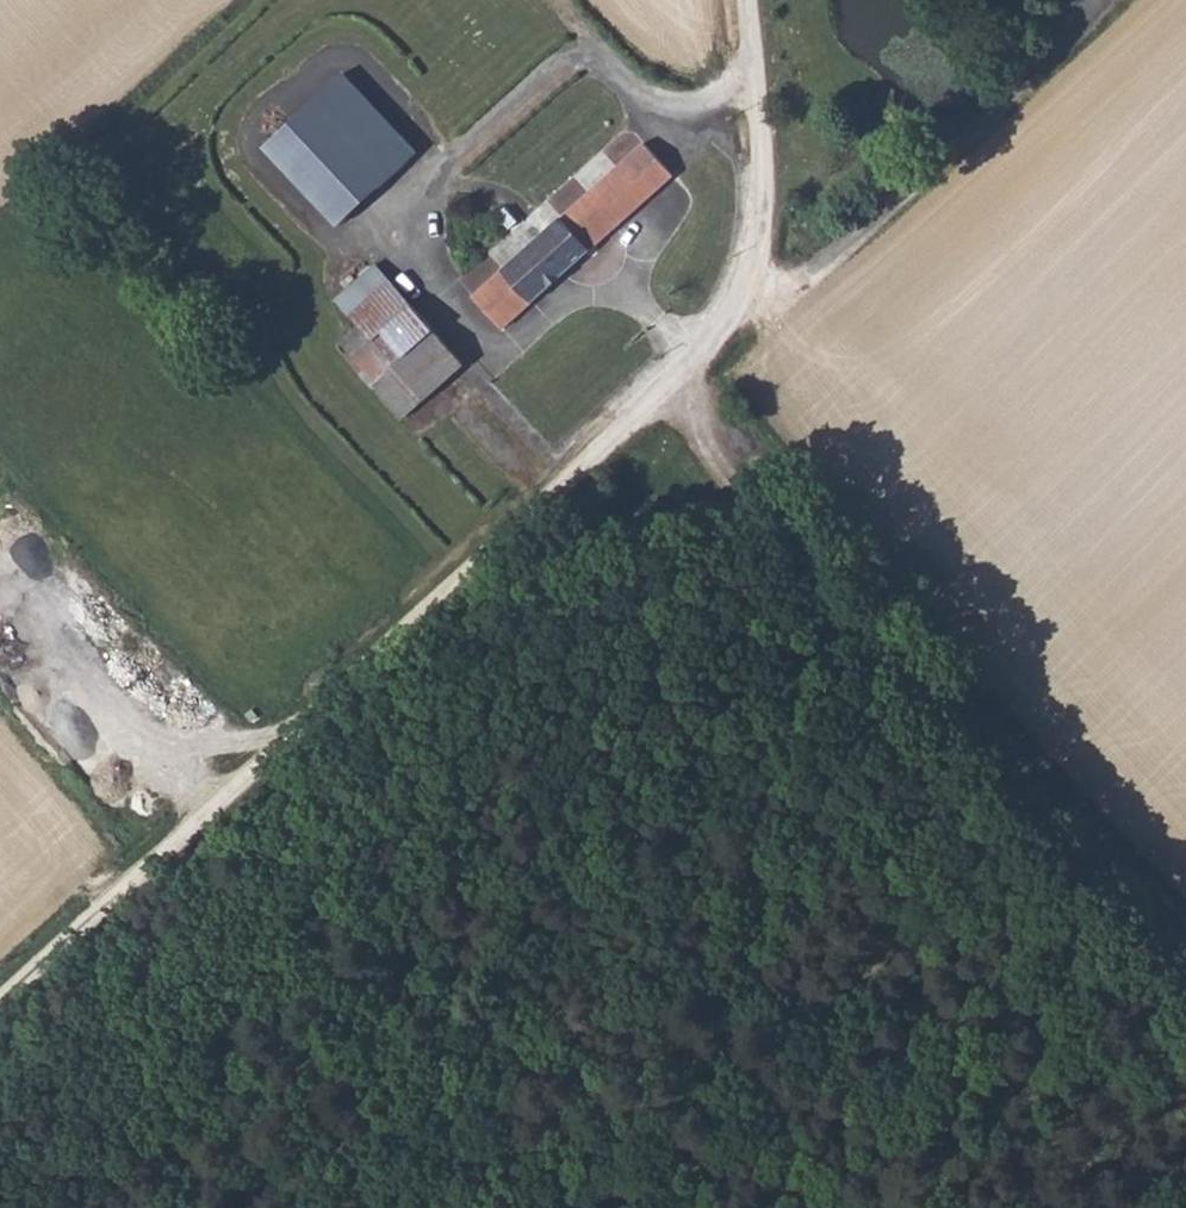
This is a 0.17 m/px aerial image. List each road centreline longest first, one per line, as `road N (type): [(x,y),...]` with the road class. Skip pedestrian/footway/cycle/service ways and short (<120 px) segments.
road 1 (unclassified): [(741,0),(752,209),(729,331),(667,405),(0,1011)]
road 2 (track): [(667,405),(1185,978)]
road 3 (track): [(729,331),(813,273),(1116,0)]

